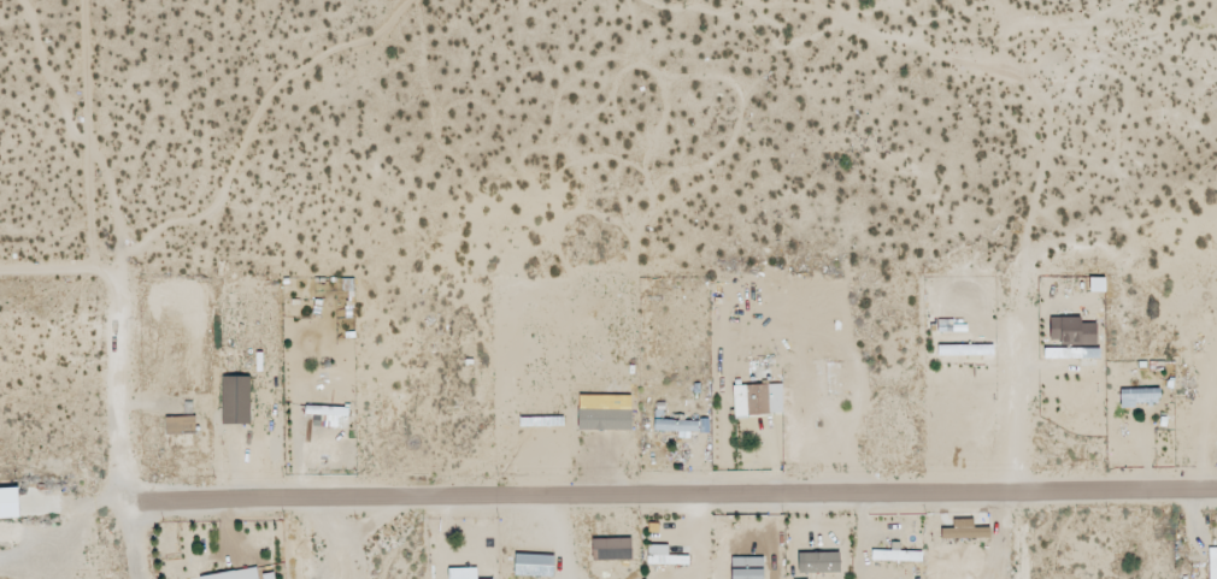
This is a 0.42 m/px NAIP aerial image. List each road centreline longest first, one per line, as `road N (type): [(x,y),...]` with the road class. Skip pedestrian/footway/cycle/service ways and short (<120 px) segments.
road 1 (residential): [(1216,488),(130,503)]
road 2 (residential): [(140,578),(119,289)]
road 3 (residential): [(1021,302),(1024,578)]

